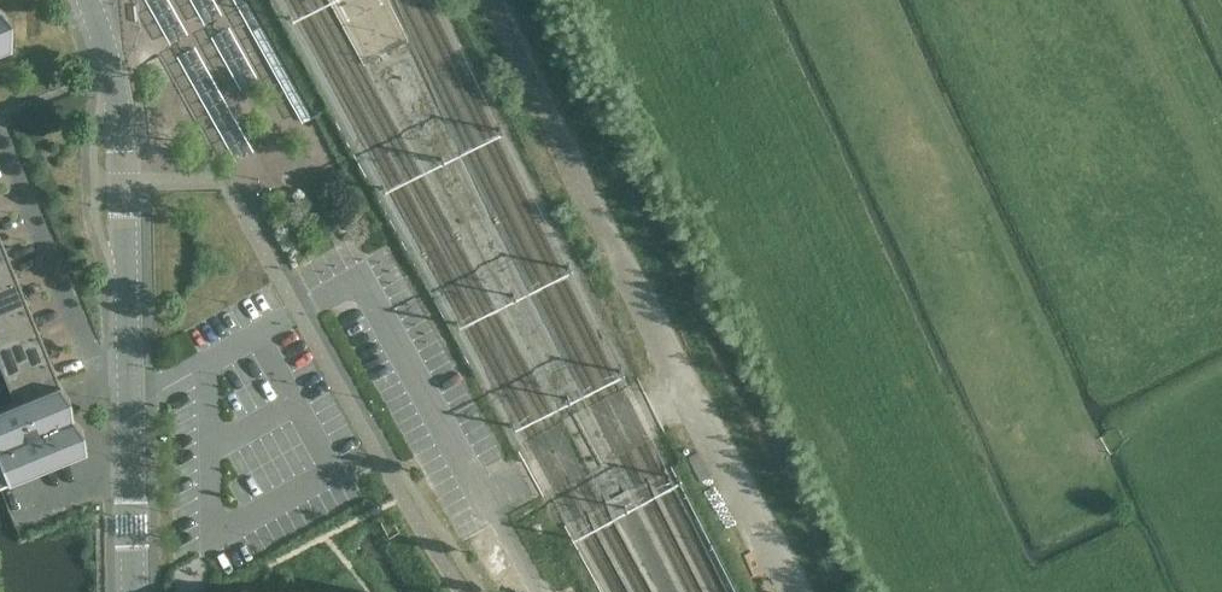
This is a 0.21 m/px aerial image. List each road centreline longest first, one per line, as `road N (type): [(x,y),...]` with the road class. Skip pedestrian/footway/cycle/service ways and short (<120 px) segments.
road 1 (tertiary): [(133,591),(123,150),(115,84),(90,0)]

